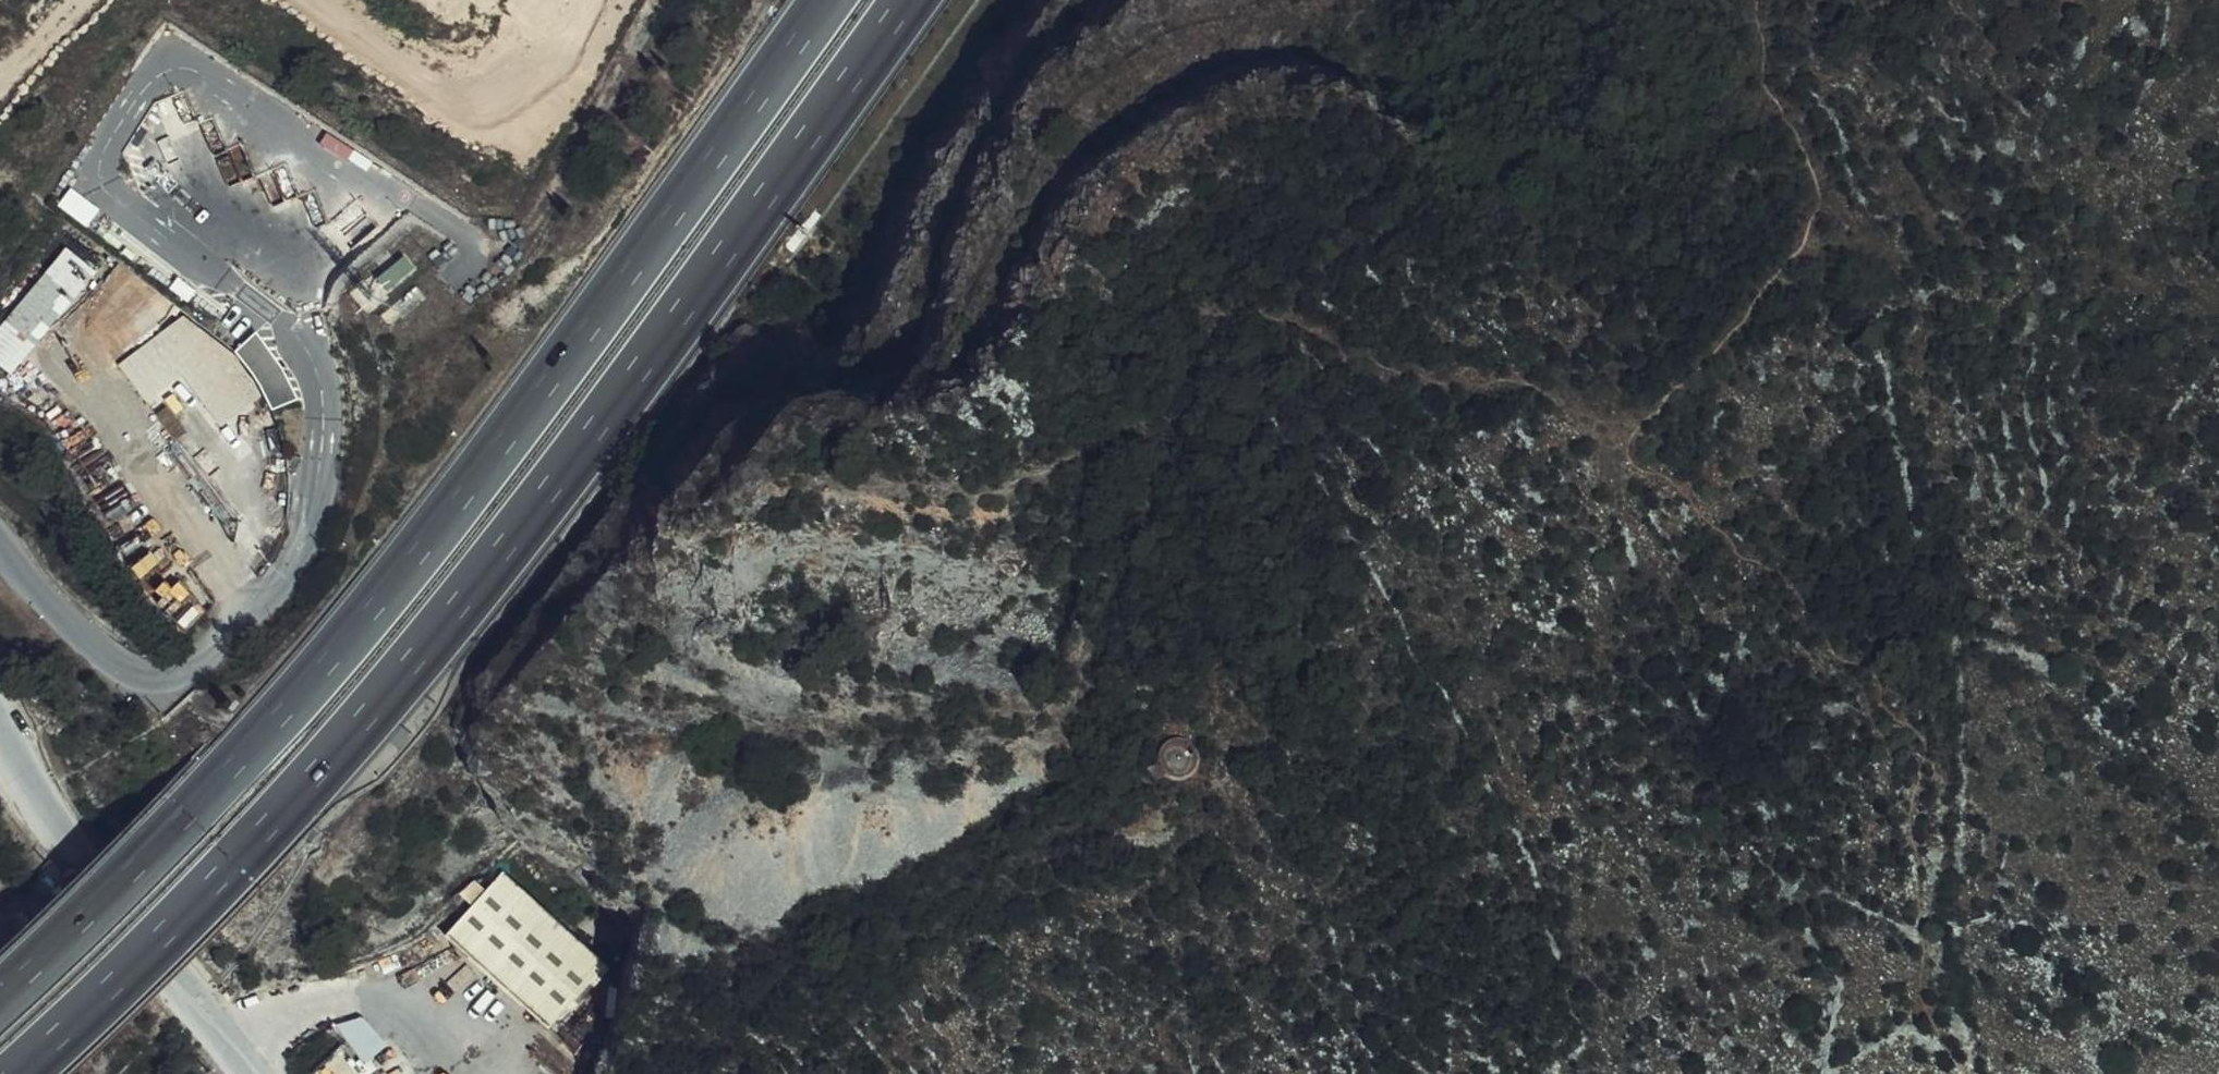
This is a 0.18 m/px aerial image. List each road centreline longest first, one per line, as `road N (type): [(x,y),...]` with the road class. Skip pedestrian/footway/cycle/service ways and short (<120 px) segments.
road 1 (motorway): [(15,1073),(240,858),(439,630),(640,371),(907,0)]
road 2 (motorway): [(828,0),(580,346),(386,595),(297,699),(0,998)]

